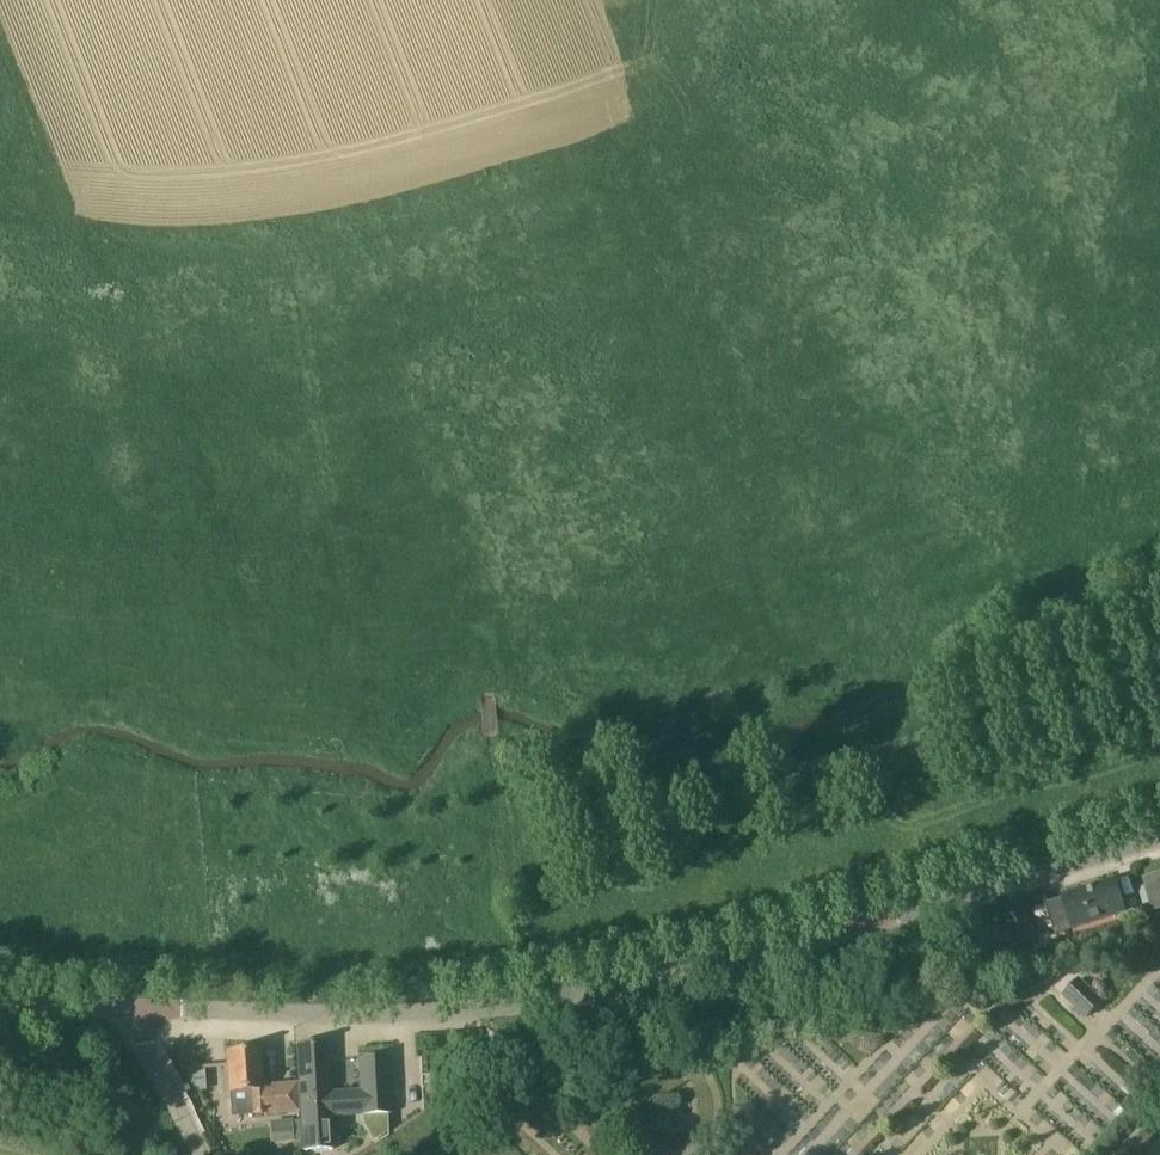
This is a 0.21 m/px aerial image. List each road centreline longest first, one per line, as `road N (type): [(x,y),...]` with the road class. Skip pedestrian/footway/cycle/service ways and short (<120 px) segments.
road 1 (residential): [(140,1009),(417,1017),(614,994),(1159,836)]
road 2 (residential): [(201,1154),(140,1009)]
road 3 (unclassified): [(140,1009),(0,1000)]

